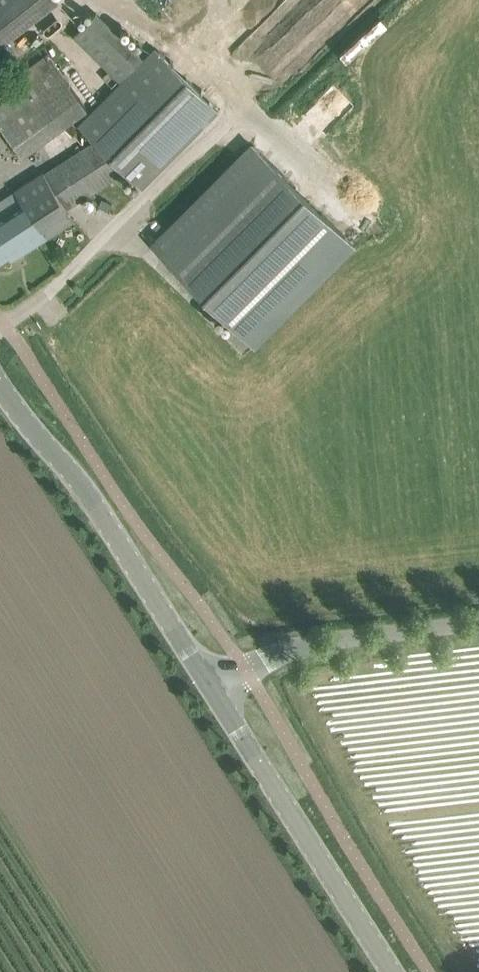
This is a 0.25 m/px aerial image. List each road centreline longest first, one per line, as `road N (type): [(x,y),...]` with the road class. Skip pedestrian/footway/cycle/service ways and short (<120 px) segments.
road 1 (tertiary): [(217,687),(0,380)]
road 2 (tertiary): [(393,971),(217,687)]
road 3 (unclassified): [(217,687),(248,667),(323,643),(478,624)]

